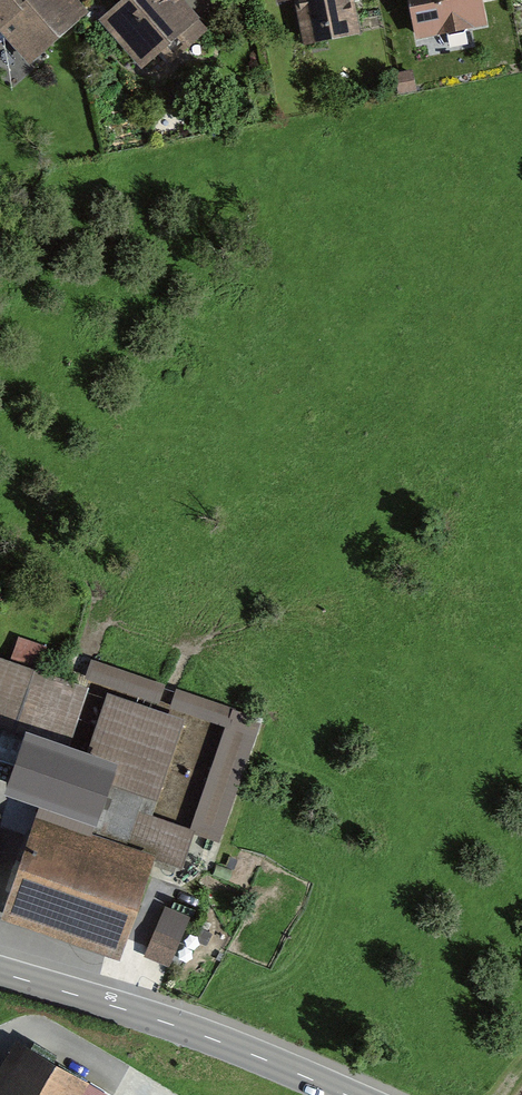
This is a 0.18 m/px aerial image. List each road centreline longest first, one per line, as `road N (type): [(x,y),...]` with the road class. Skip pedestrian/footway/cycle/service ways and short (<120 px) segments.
road 1 (secondary): [(0,972),(165,1022),(347,1094)]

